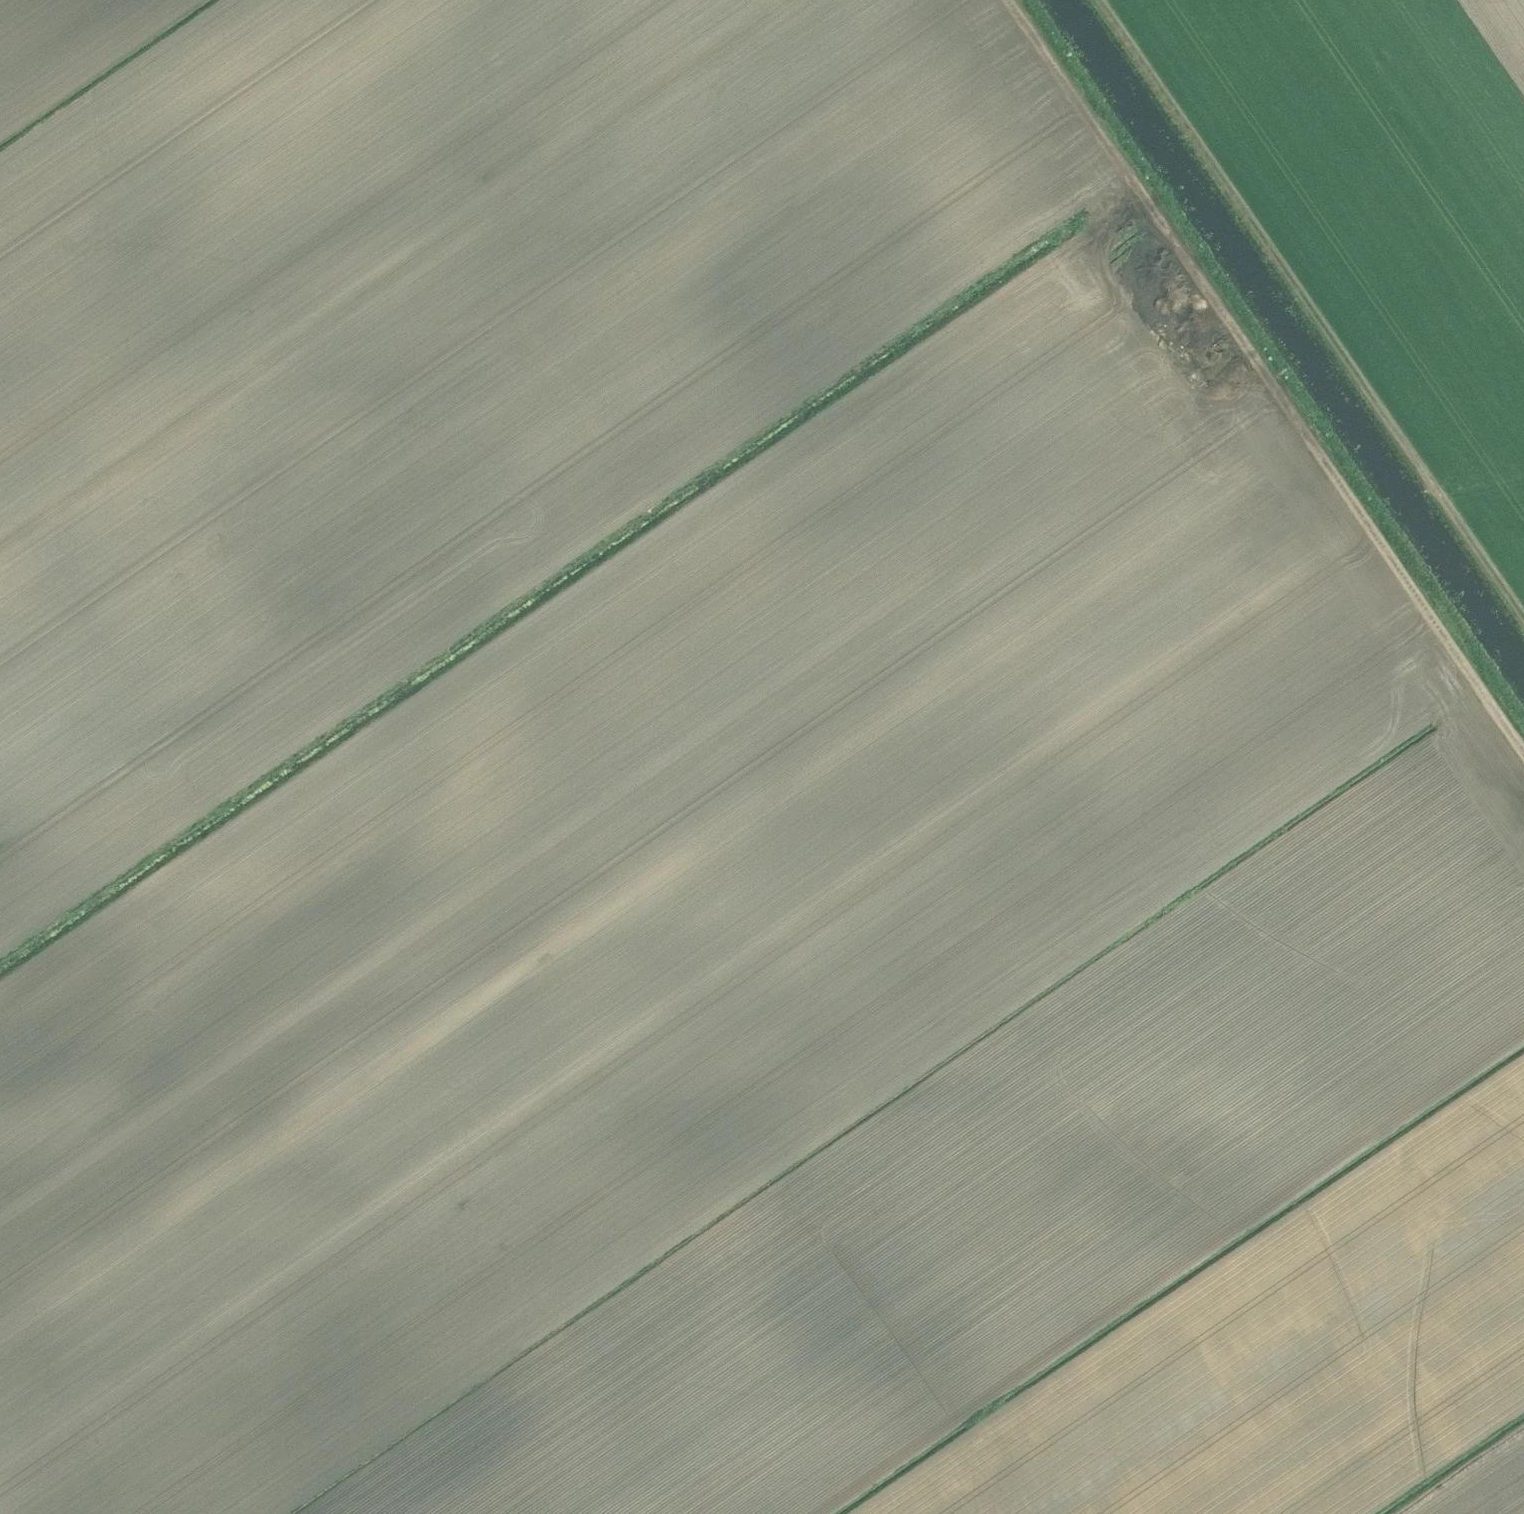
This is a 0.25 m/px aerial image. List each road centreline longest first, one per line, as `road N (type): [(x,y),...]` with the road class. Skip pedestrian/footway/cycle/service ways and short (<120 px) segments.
road 1 (track): [(997,0),(1523,758)]
road 2 (track): [(1523,623),(1095,0)]

